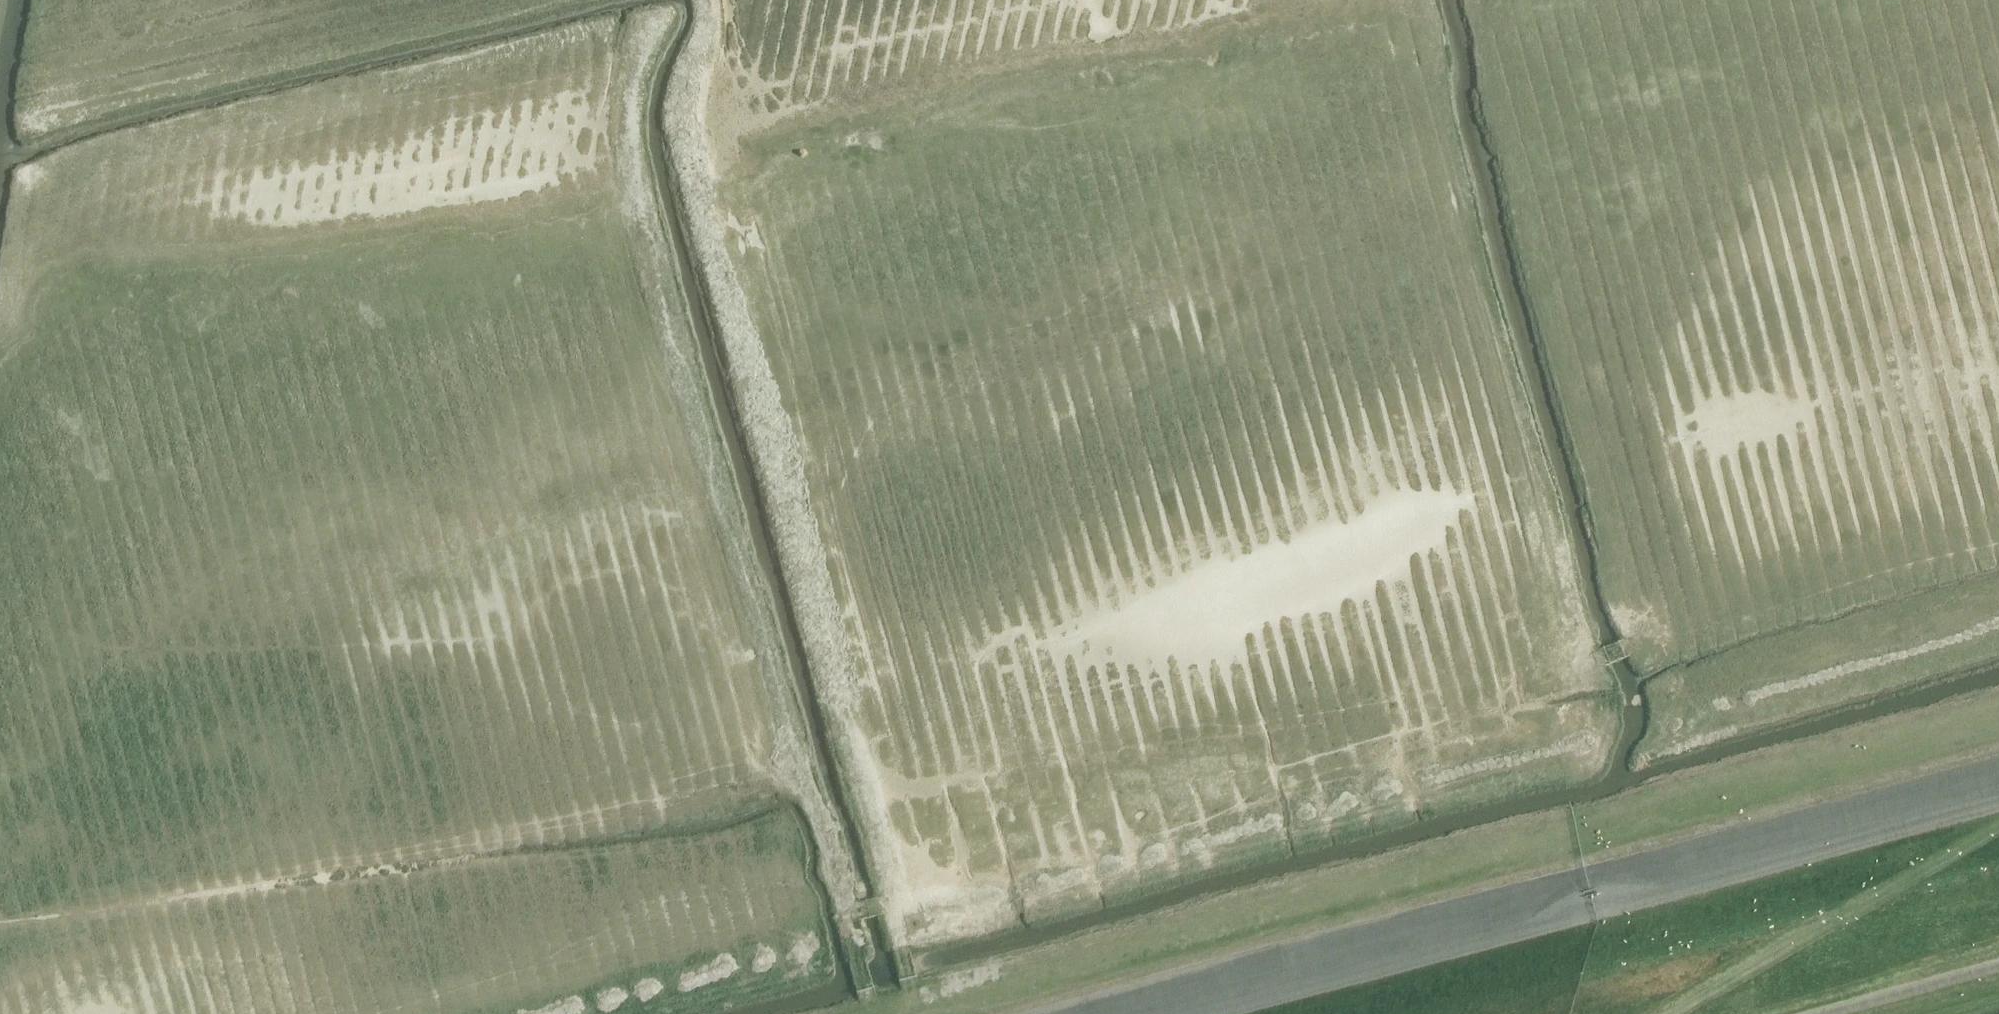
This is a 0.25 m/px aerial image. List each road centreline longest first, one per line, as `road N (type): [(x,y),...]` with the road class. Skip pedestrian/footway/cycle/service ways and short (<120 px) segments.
road 1 (track): [(1219,1013),(1998,803)]
road 2 (track): [(1680,1013),(1998,817)]

